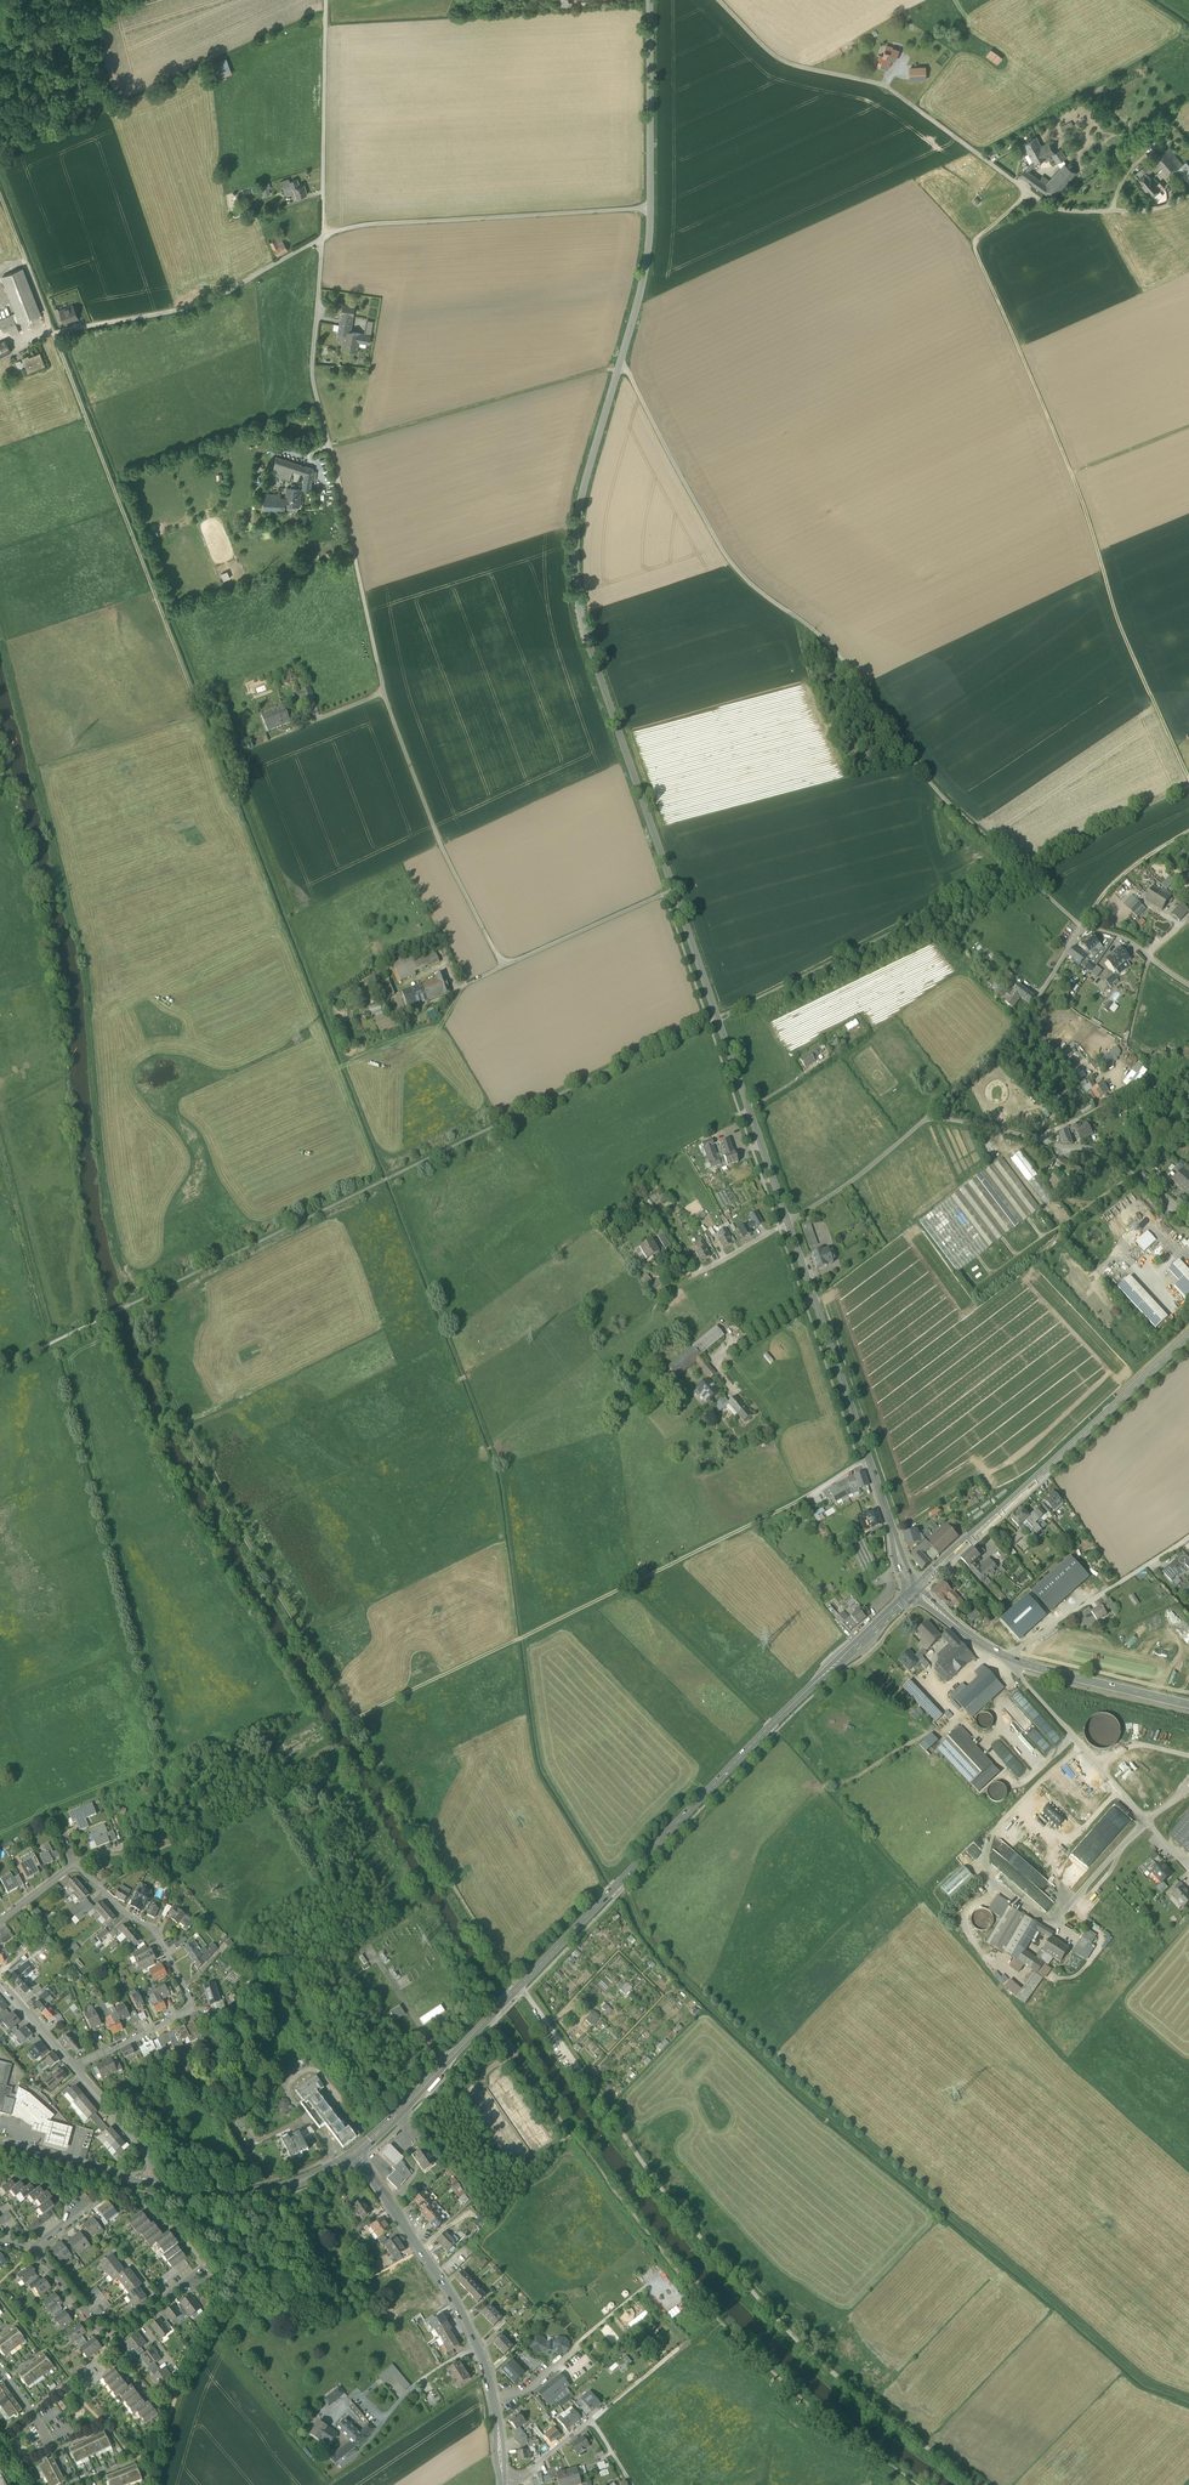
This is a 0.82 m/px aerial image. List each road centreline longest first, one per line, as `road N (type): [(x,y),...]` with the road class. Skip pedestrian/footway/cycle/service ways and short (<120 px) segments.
road 1 (residential): [(322,237),(312,371),(384,696),(441,849),(503,966),(674,889)]
road 2 (secondary): [(916,1592),(775,1722),(356,2153)]
road 3 (track): [(1188,2398),(1147,2382),(800,2091),(655,1947),(622,1880)]
road 4 (secondary): [(674,889),(583,624),(575,560),(582,497),(643,271),(649,208)]
road 5 (track): [(1030,191),(968,239),(1020,353),(1120,633),(1188,778)]
road 6 (track): [(1020,869),(938,795),(862,683),(729,566),(620,367)]
road 7 (track): [(869,1460),(354,1720),(325,1671)]
road 8 (track): [(0,195),(224,777)]
road 9 (track): [(972,2484),(826,2369),(725,2269),(566,2055)]
road 10 (unclassified): [(1188,194),(1139,209),(1048,205),(886,86),(785,70),(715,0)]
road 11 (secondary): [(916,1592),(787,1223)]
road 12 (secondary): [(1188,1337),(916,1592)]
road 13 (tertiary): [(356,2153),(476,2346),(497,2419),(503,2484)]
road 14 (secondary): [(787,1223),(674,889)]
road 15 (unclassified): [(649,208),(364,224),(322,237)]
road 16 (residential): [(75,1864),(154,1930),(192,2003),(74,2067)]
road 17 (track): [(330,447),(620,367)]
road 18 (residential): [(53,333),(216,297),(322,237)]
road 19 (residential): [(930,1114),(1096,1152),(1188,1225)]
road 20 (residential): [(1188,1870),(1022,1680),(1013,1660)]
road 21 (residential): [(930,1114),(1023,1022),(1082,927)]
road 22 (track): [(632,2484),(591,2420),(717,2317)]
road 23 (residential): [(326,0),(322,237)]
road 24 (residential): [(1013,1660),(1017,1650),(1188,1536)]
road 25 (secondary): [(356,2153),(264,2192),(230,2196),(149,2185)]
road 26 (secondary): [(649,208),(649,0)]
road 27 (secondary): [(1188,1706),(1013,1660)]
road 28 (residential): [(787,1223),(849,1184),(930,1114)]
road 29 (track): [(199,1827),(333,1747)]
road 30 (secondary): [(149,2185),(0,2145)]
road 31 (residential): [(35,2250),(100,2333),(112,2339),(139,2320)]
road 32 (residential): [(658,1298),(787,1223)]
road 33 (residential): [(149,2185),(149,2154),(74,2067)]
road 34 (track): [(1188,829),(1098,902),(1082,927)]
road 35 (residential): [(0,2369),(74,2484)]
road 36 (residential): [(1188,986),(1137,947),(1082,927)]

